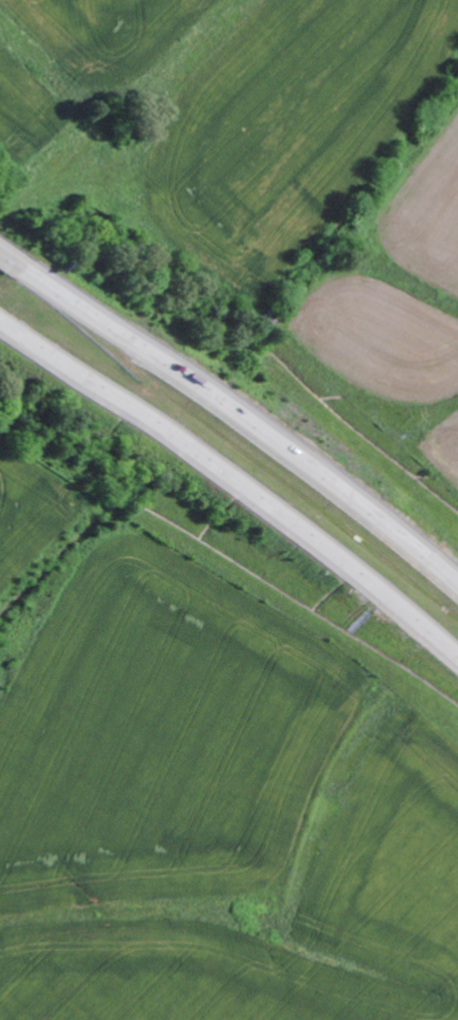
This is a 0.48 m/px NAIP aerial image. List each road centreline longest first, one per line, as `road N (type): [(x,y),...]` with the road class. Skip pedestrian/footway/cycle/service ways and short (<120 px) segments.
road 1 (motorway): [(0,324),(281,517),(457,662)]
road 2 (motorway): [(457,586),(278,443),(12,263)]

